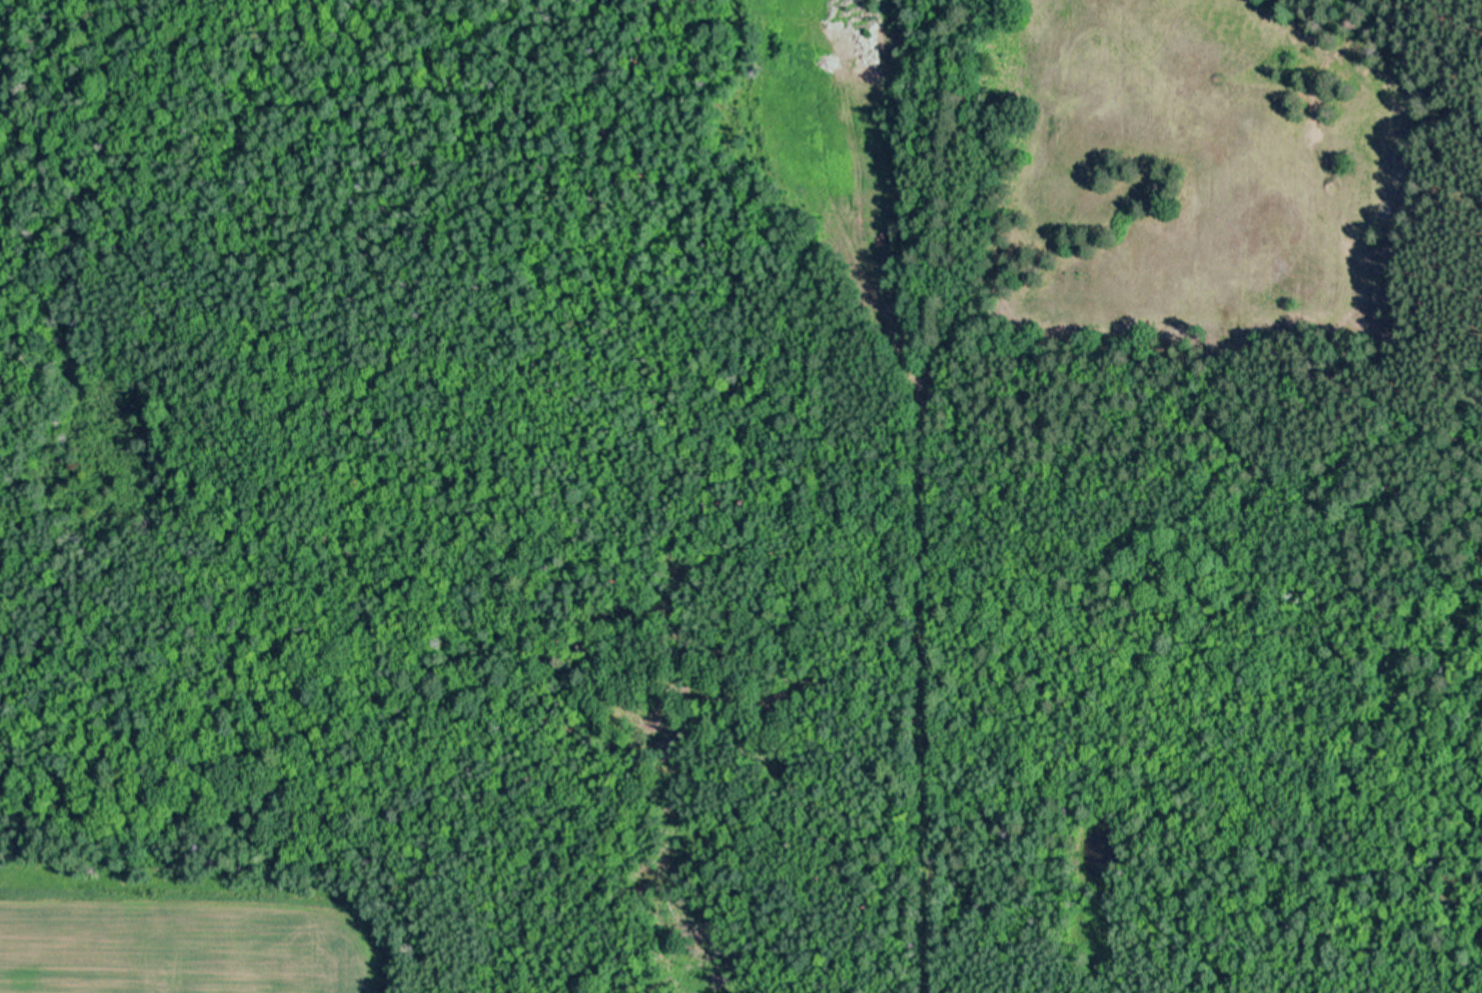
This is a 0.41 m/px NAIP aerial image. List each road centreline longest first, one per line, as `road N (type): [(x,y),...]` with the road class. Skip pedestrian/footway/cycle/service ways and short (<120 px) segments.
road 1 (residential): [(944,992),(959,447),(896,319),(822,223),(811,0)]

